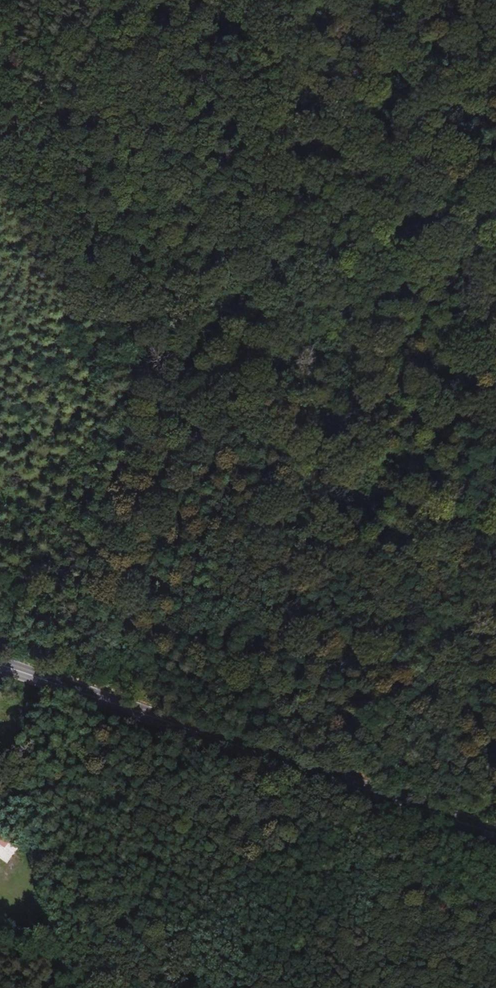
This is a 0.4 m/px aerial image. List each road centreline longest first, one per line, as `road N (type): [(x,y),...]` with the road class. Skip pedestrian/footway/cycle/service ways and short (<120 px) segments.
road 1 (primary): [(495,834),(0,665)]

